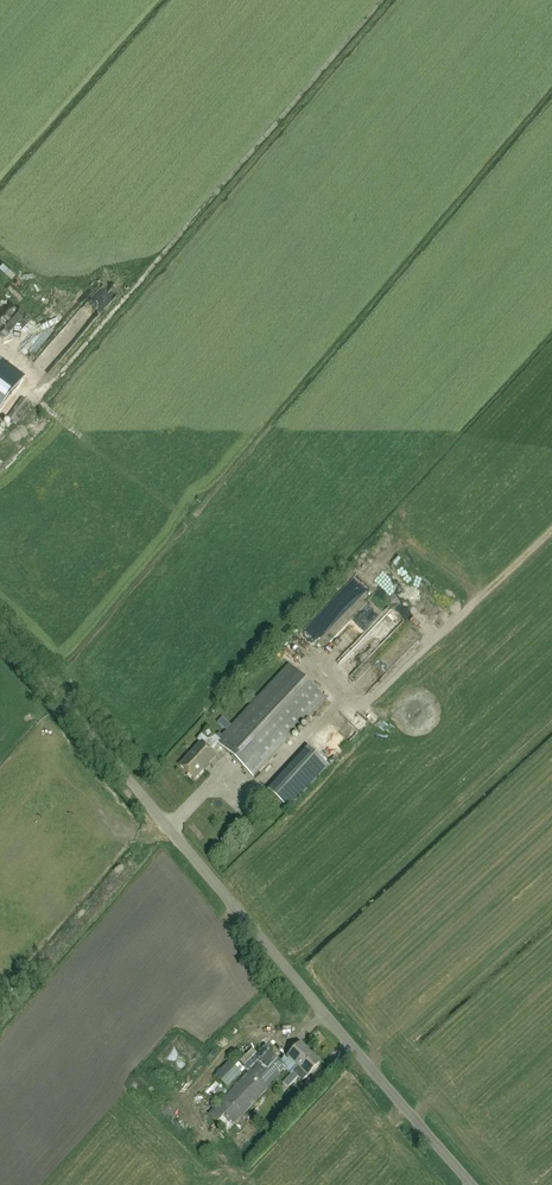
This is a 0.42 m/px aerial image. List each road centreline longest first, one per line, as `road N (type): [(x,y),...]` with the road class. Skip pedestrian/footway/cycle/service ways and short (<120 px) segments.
road 1 (unclassified): [(470,1184),(0,635)]

